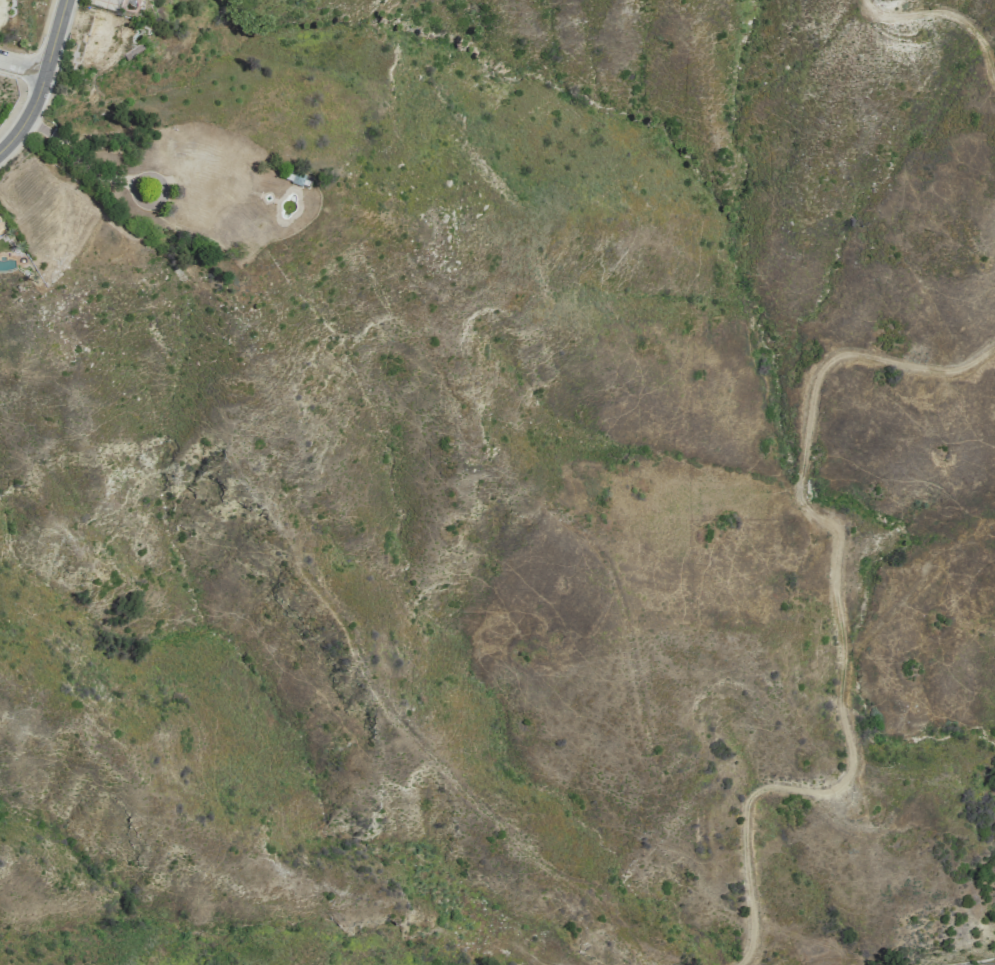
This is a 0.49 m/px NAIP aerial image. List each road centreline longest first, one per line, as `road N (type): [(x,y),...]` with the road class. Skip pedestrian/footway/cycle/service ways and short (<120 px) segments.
road 1 (track): [(736,964),(756,931),(745,810),(759,786),(834,782),(852,762),(836,594),(841,535),(802,493),(832,362),(868,356),(951,366),(994,343)]
road 2 (track): [(994,66),(969,19),(943,8),(878,12),(863,0)]
road 3 (residential): [(0,150),(35,102),(64,0)]

